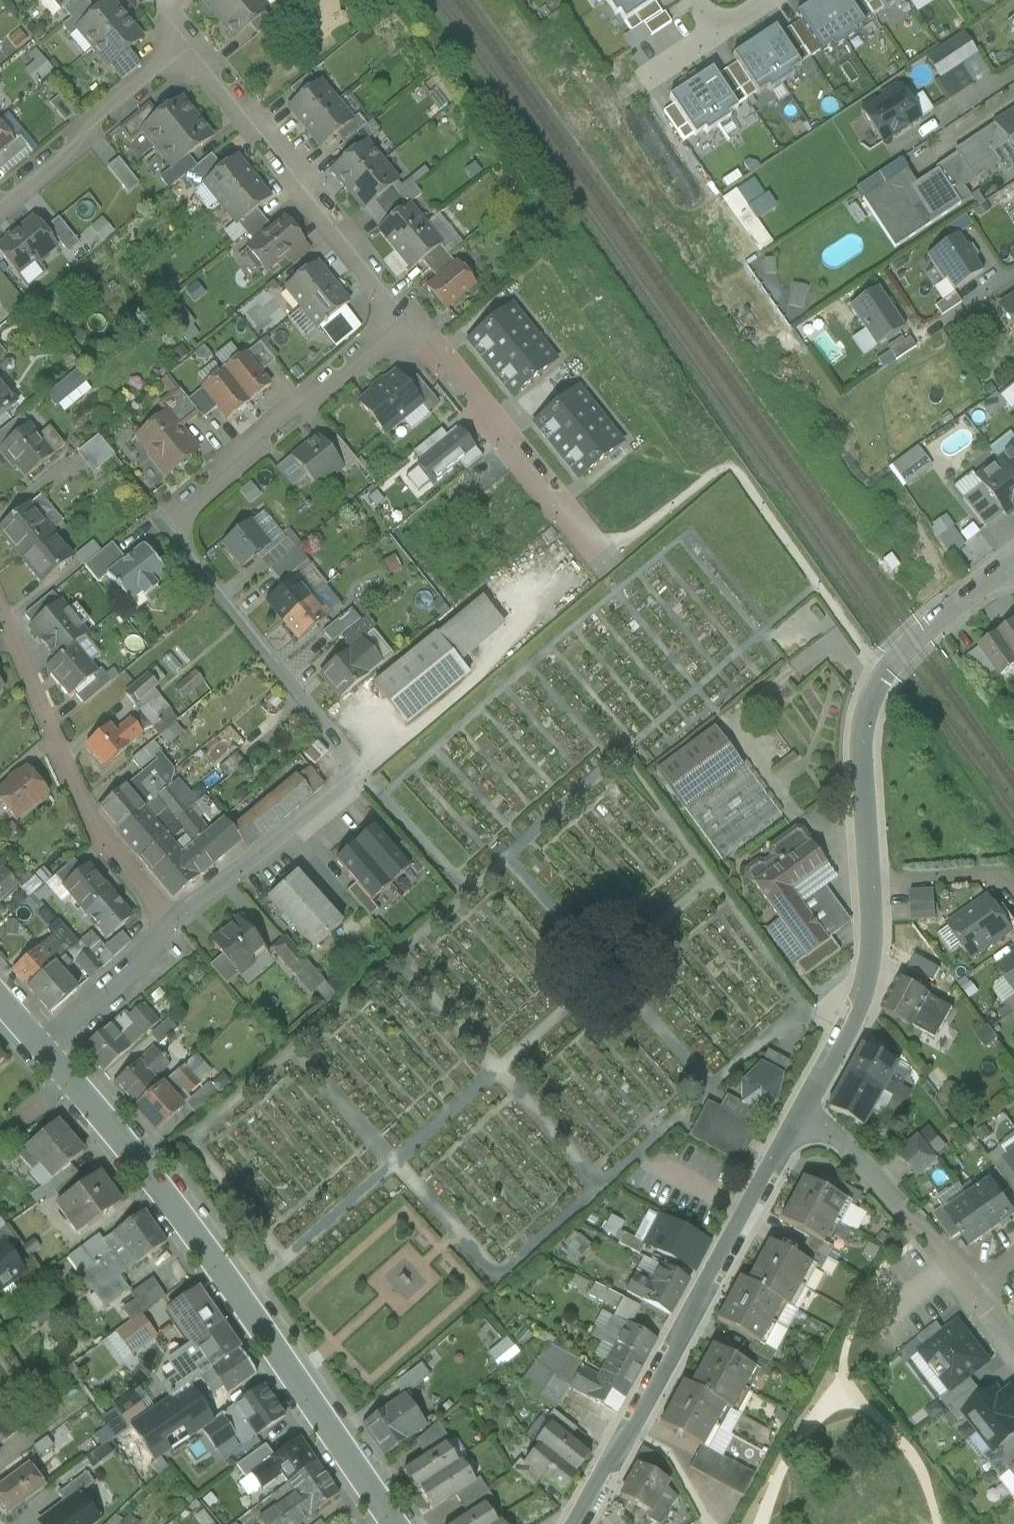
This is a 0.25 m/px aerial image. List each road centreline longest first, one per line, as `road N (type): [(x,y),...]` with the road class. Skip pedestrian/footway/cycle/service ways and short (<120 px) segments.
road 1 (residential): [(169,930),(360,772),(163,521),(393,326),(398,301),(193,51)]
road 2 (residential): [(805,1101),(865,984),(871,945),(860,764),(877,684),(914,641),(1013,565)]
road 3 (secondary): [(72,1078),(174,1198),(394,1523)]
road 4 (residential): [(578,1523),(805,1101)]
road 5 (residential): [(169,930),(56,746),(0,616)]
road 6 (residential): [(805,1101),(969,1292)]
road 7 (residential): [(193,51),(0,207)]
road 8 (residential): [(46,1046),(169,930)]

